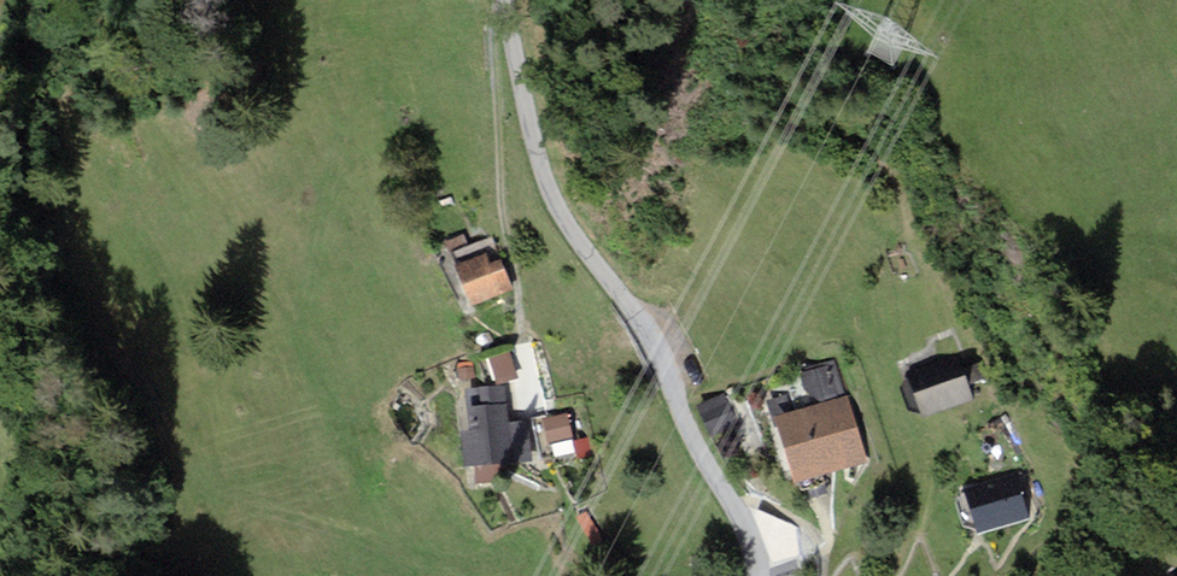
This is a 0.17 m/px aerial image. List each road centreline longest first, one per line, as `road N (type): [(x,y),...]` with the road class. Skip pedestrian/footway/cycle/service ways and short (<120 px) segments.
road 1 (unclassified): [(755,575),(741,519),(704,462),(660,358),(562,217),(545,181),(506,0)]
road 2 (track): [(141,389),(126,363),(44,286),(0,144)]
road 3 (track): [(0,382),(46,485),(46,575)]

